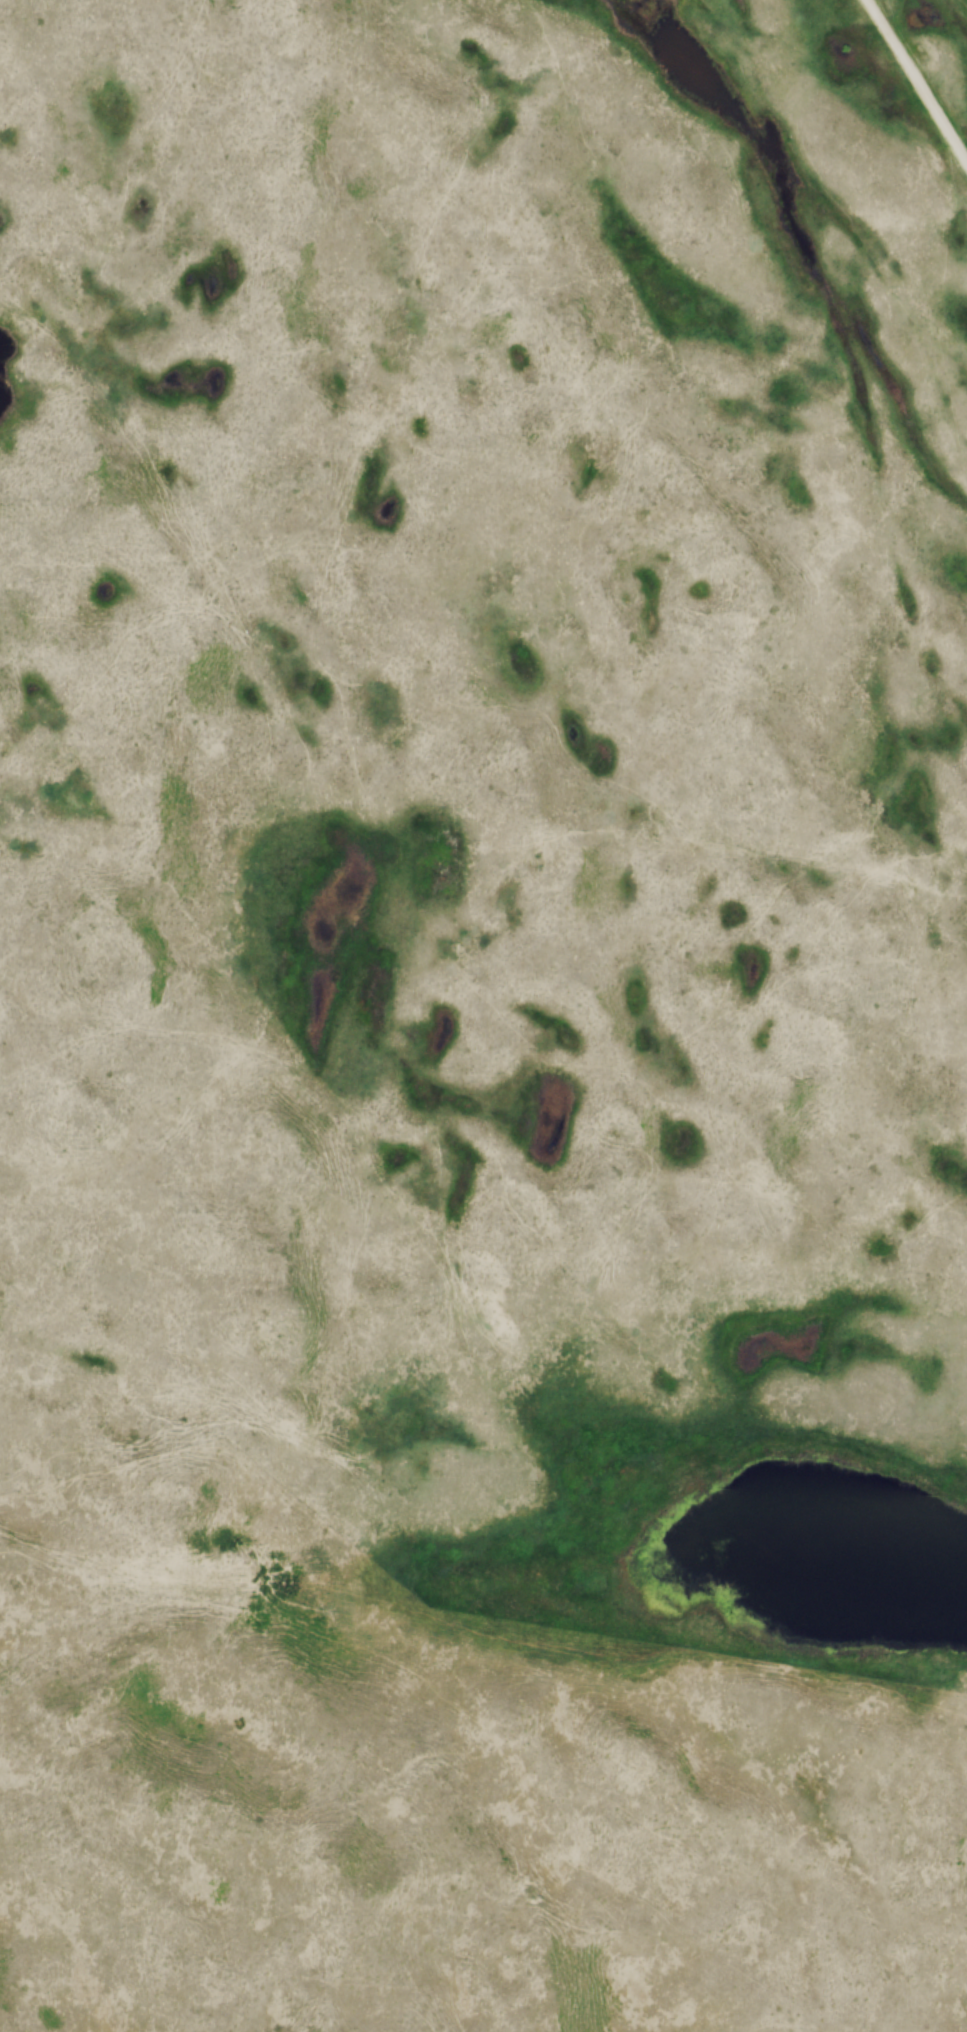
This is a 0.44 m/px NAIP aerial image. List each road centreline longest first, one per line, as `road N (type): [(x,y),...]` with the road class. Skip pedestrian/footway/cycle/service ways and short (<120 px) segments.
road 1 (residential): [(966,159),(867,0)]

